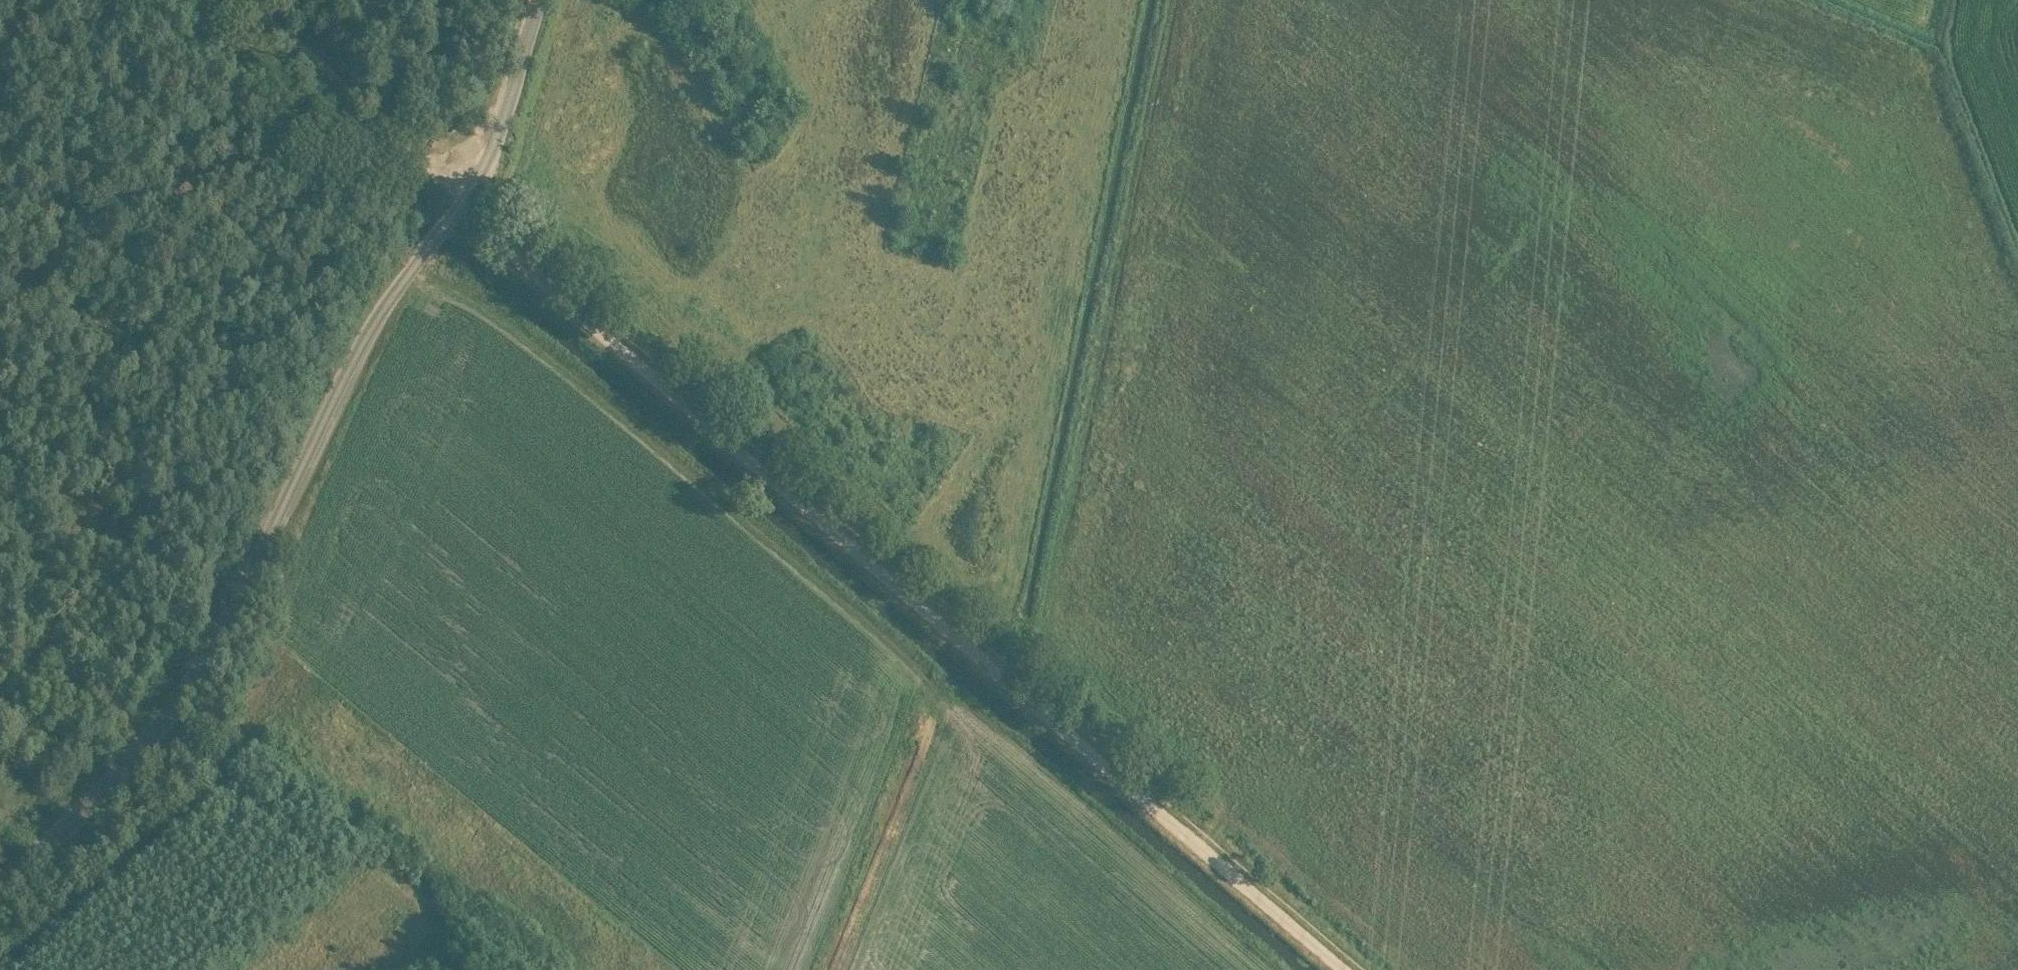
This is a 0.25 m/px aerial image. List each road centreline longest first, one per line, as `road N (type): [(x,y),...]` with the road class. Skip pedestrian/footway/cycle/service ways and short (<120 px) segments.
road 1 (track): [(466,197),(540,281),(1344,969)]
road 2 (unclassified): [(0,889),(90,818),(200,679),(357,351),(503,131),(542,0)]
road 3 (track): [(224,0),(466,197)]

